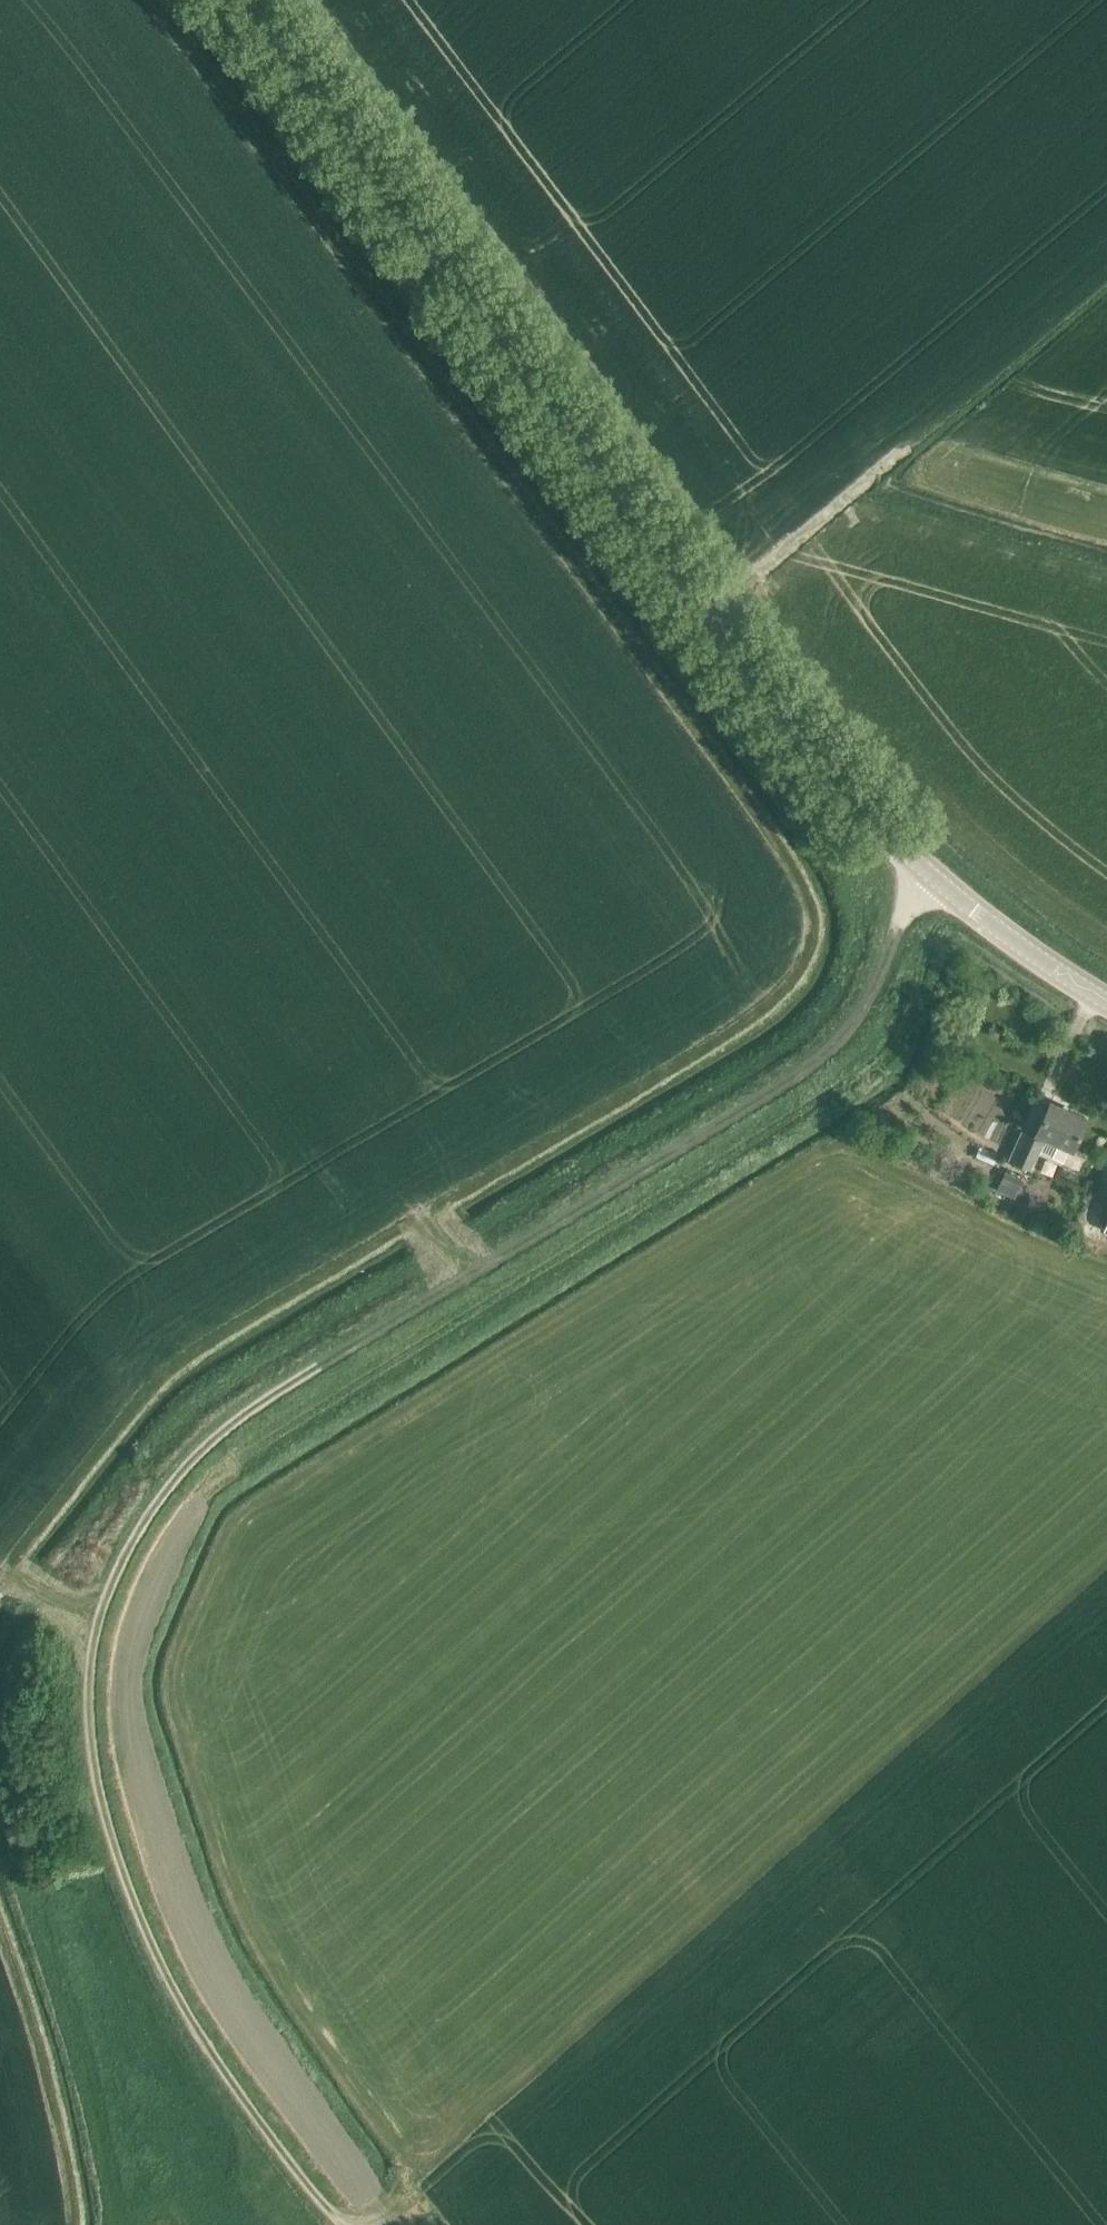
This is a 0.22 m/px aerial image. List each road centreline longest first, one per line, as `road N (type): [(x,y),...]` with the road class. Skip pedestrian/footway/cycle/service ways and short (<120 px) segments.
road 1 (track): [(931,876),(905,905),(862,1009),(823,1054),(215,1434),(153,1502),(105,1588),(87,1716),(112,1843),(136,1909),(176,1994),(239,2093),(344,2224)]
road 2 (tertiary): [(1106,999),(931,876),(822,763),(240,0)]

